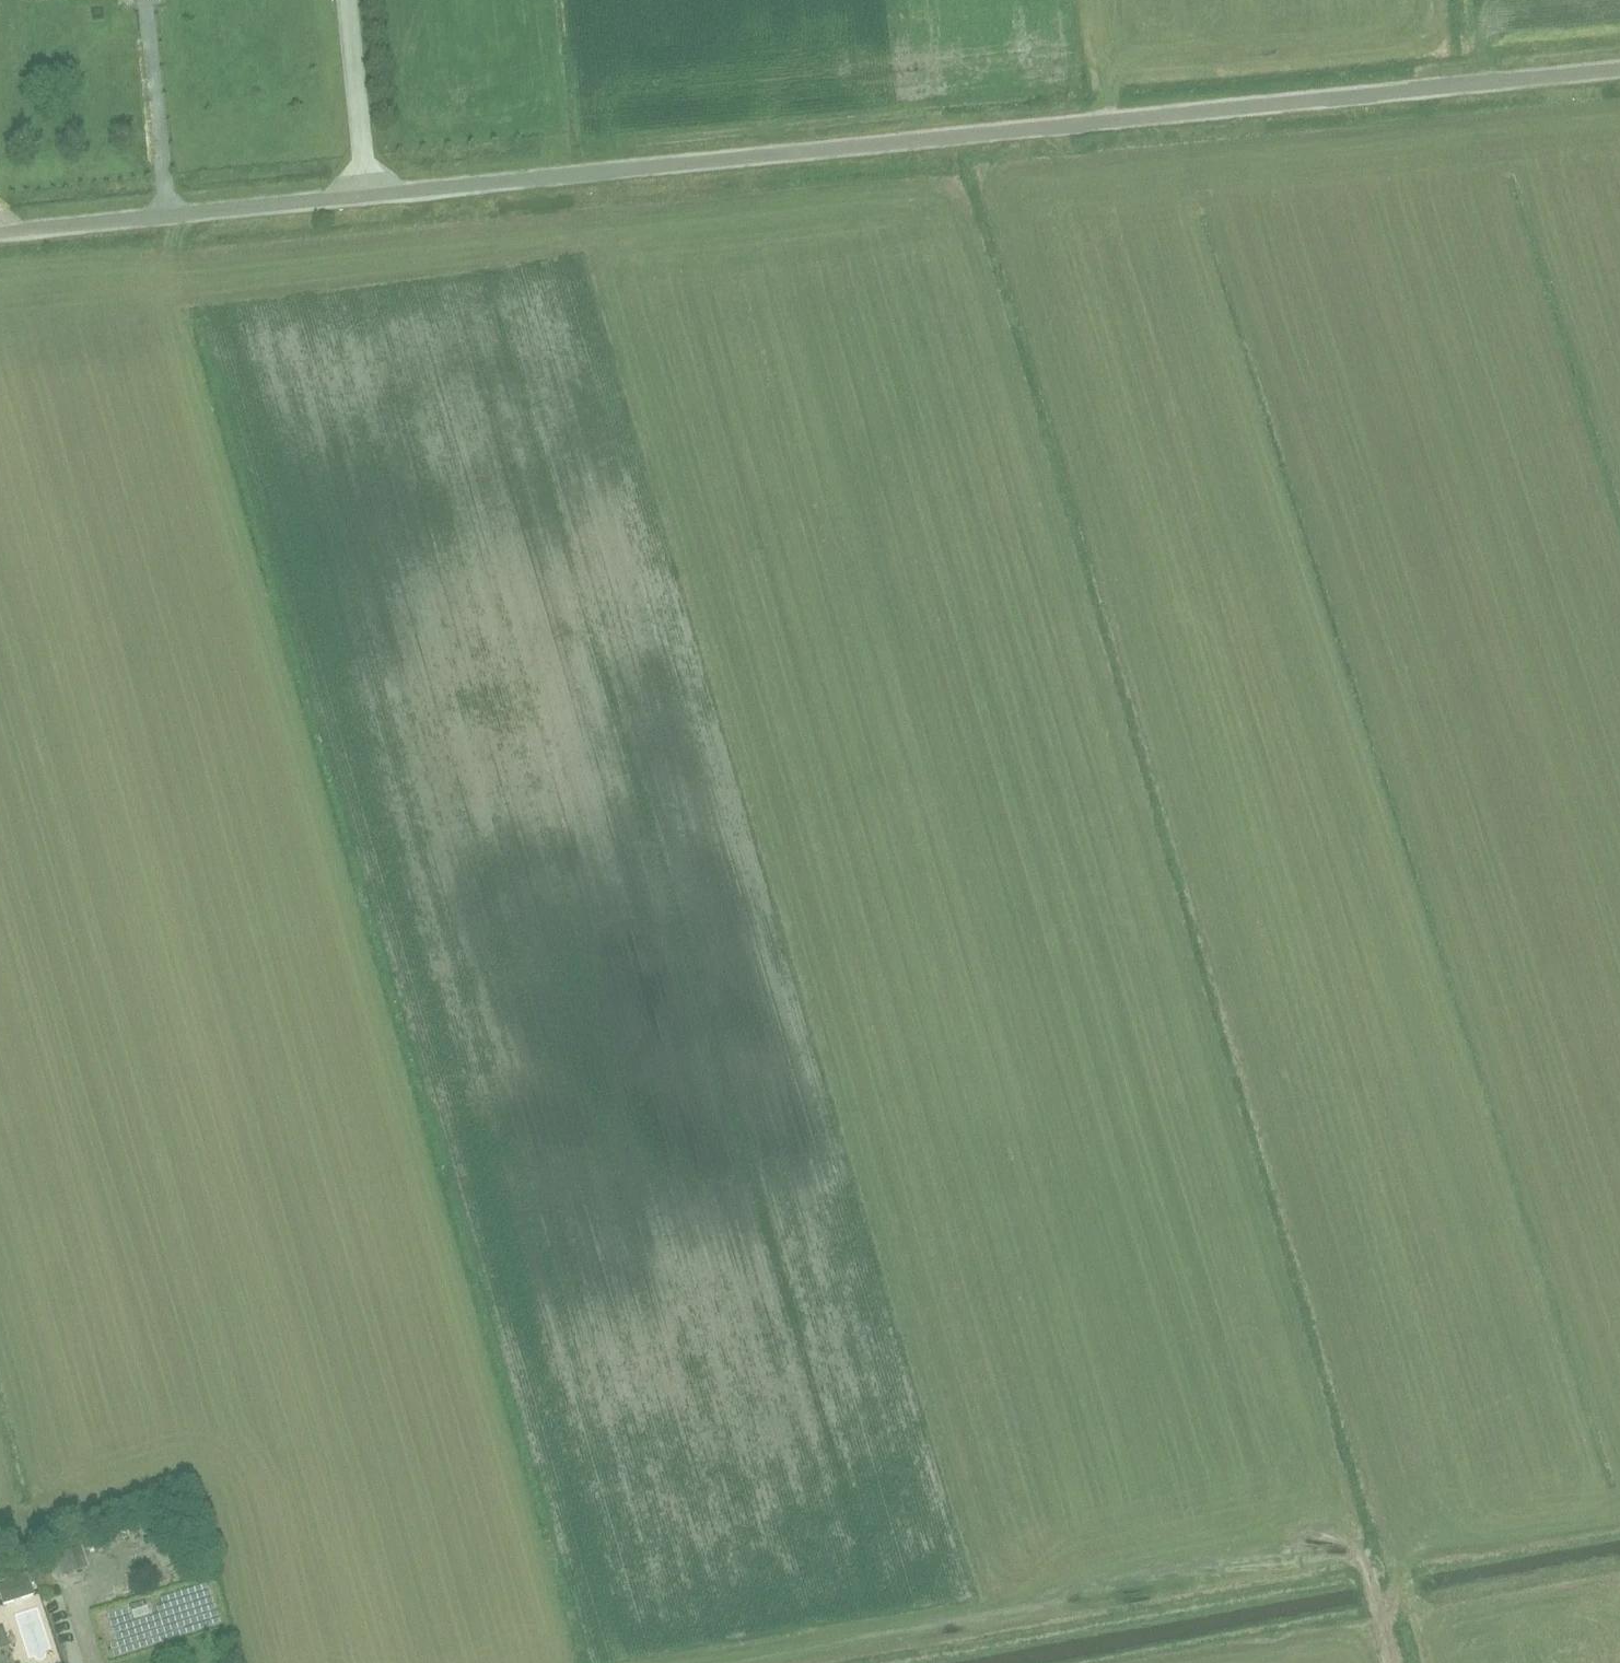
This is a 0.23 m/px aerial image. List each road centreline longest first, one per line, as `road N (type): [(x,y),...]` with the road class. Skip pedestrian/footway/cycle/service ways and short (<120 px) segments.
road 1 (unclassified): [(0,226),(1619,65)]

